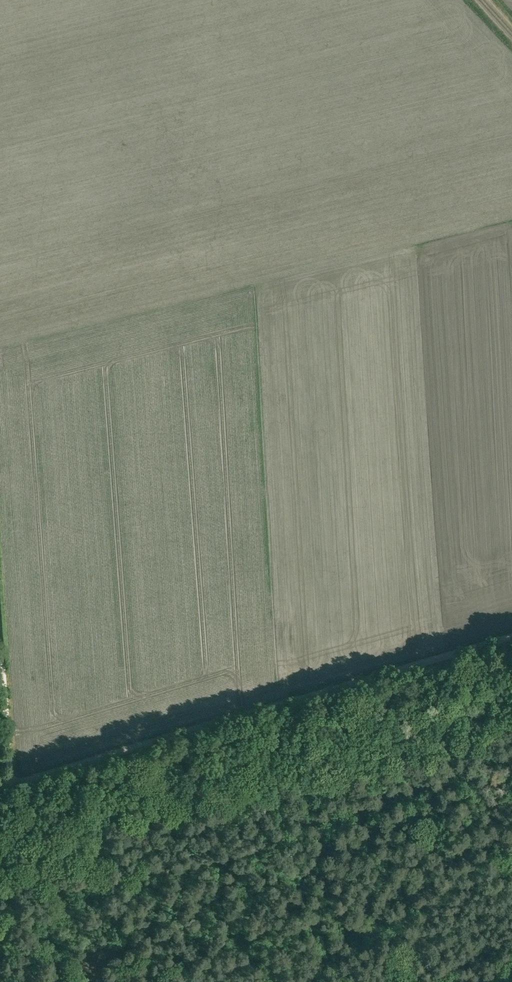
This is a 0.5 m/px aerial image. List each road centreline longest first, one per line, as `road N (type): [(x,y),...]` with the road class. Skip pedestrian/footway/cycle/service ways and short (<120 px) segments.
road 1 (track): [(511,639),(0,785)]

